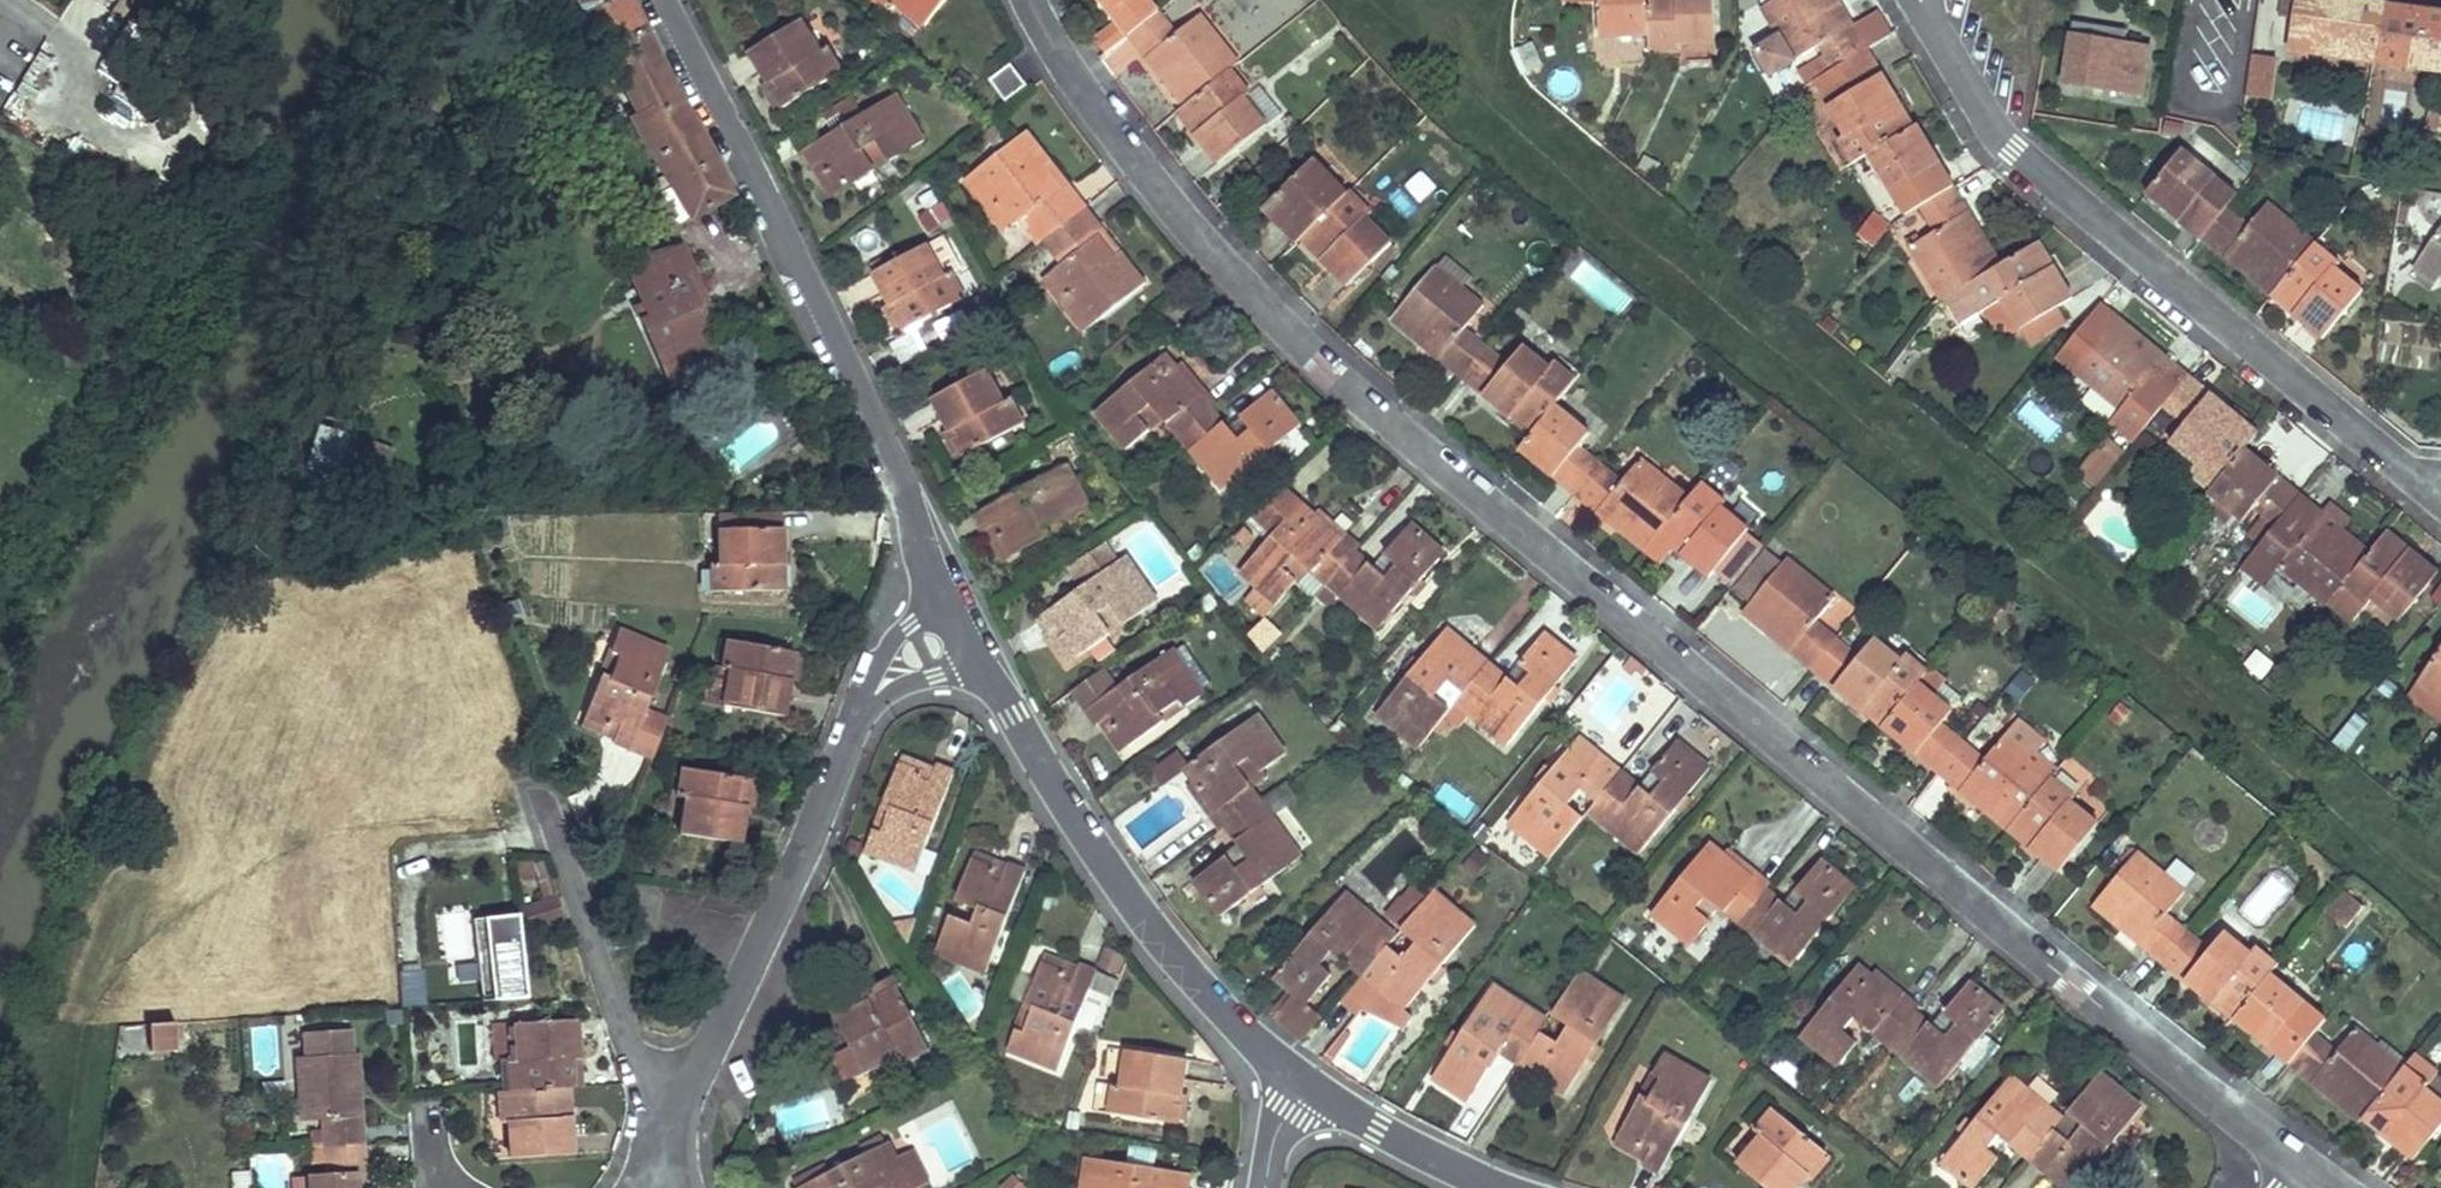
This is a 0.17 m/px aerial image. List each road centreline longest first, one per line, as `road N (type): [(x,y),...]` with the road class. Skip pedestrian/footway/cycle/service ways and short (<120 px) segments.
road 1 (residential): [(1031,0),(1090,119),(1292,338),(1464,488),(2310,1172)]
road 2 (residential): [(1923,0),(1984,114),(2017,155),(2440,493)]
road 3 (residential): [(661,0),(963,620)]
road 4 (residential): [(644,1171),(776,908),(854,722),(898,651),(963,620)]
road 5 (residential): [(963,620),(1086,837),(1164,945),(1304,1084)]
road 6 (residential): [(1304,1084),(1372,1129),(1506,1187)]

